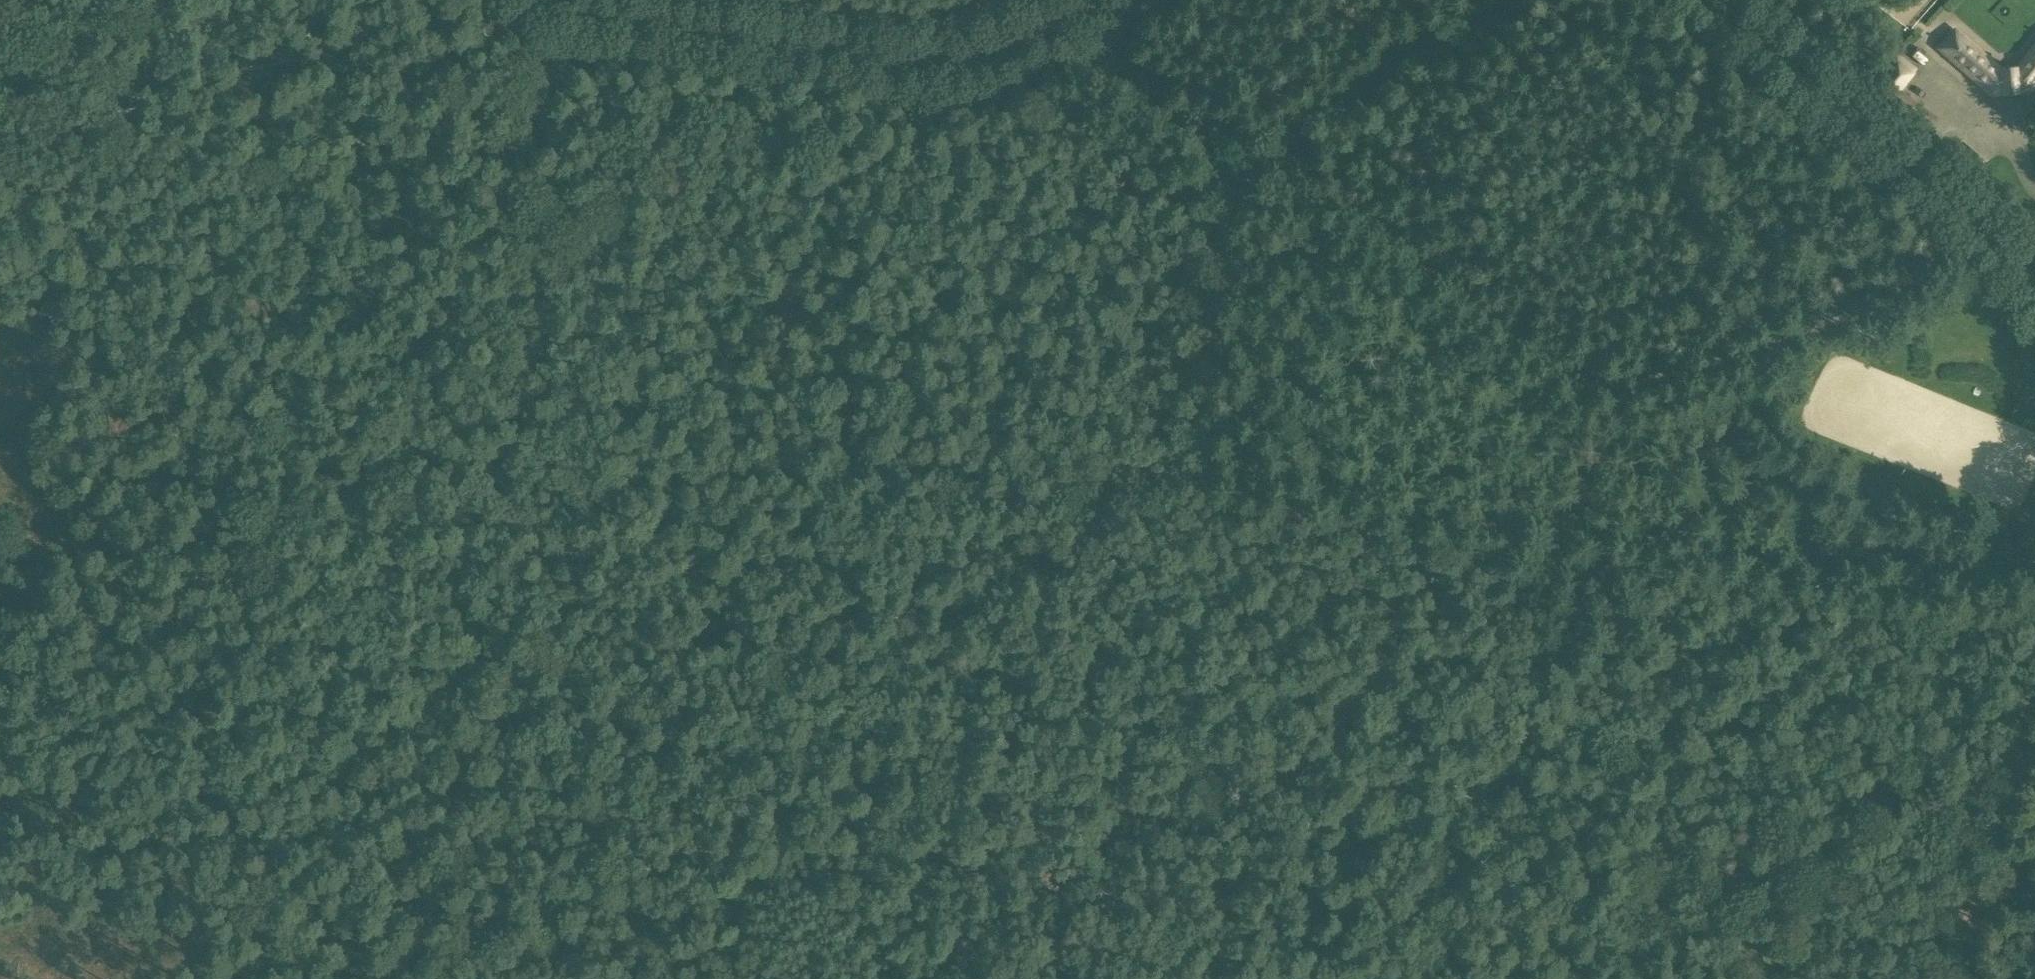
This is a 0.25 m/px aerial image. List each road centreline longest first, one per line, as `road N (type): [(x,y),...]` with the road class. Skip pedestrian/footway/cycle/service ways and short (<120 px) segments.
road 1 (track): [(1159,978),(1214,160),(1318,200),(1643,384),(1985,236)]
road 2 (track): [(1069,0),(1057,21),(962,57),(535,7),(425,17),(235,74),(0,79)]
road 3 (track): [(2034,278),(1711,0)]

